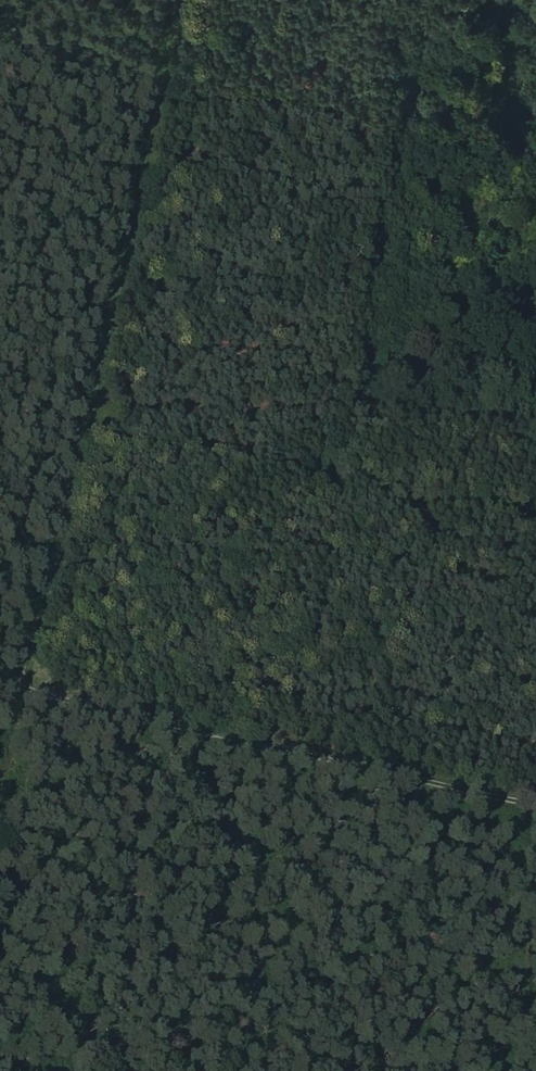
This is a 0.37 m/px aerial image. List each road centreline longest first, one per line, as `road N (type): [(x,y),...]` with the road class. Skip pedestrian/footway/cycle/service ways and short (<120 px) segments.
road 1 (track): [(0,793),(175,0)]
road 2 (track): [(535,430),(355,400),(403,266),(411,125),(426,59),(472,0)]
road 3 (track): [(0,688),(535,804)]

